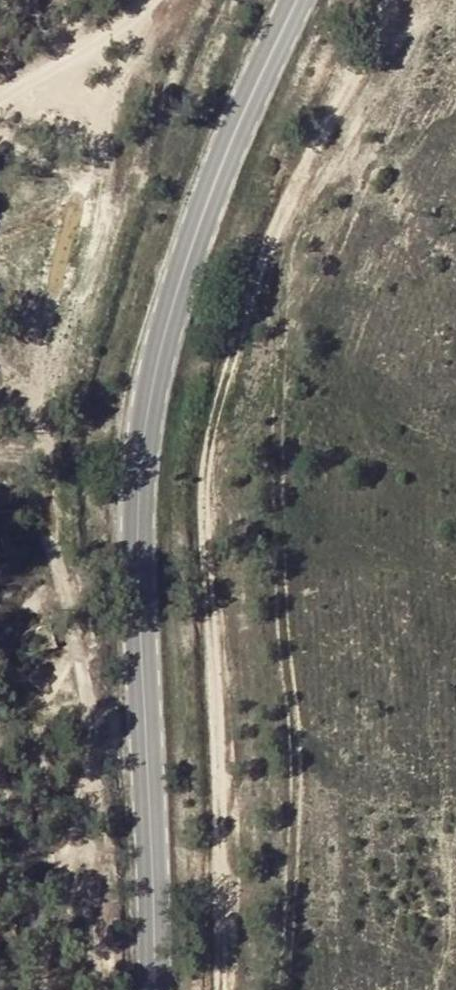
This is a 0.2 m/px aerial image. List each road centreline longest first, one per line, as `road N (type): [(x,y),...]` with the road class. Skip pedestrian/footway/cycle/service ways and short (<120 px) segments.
road 1 (track): [(387,0),(369,53),(278,227),(210,448),(204,505),(221,989)]
road 2 (primary): [(299,0),(238,123),(191,252),(156,368),(139,473),(136,602),(156,989)]
road 3 (track): [(143,0),(0,94)]

